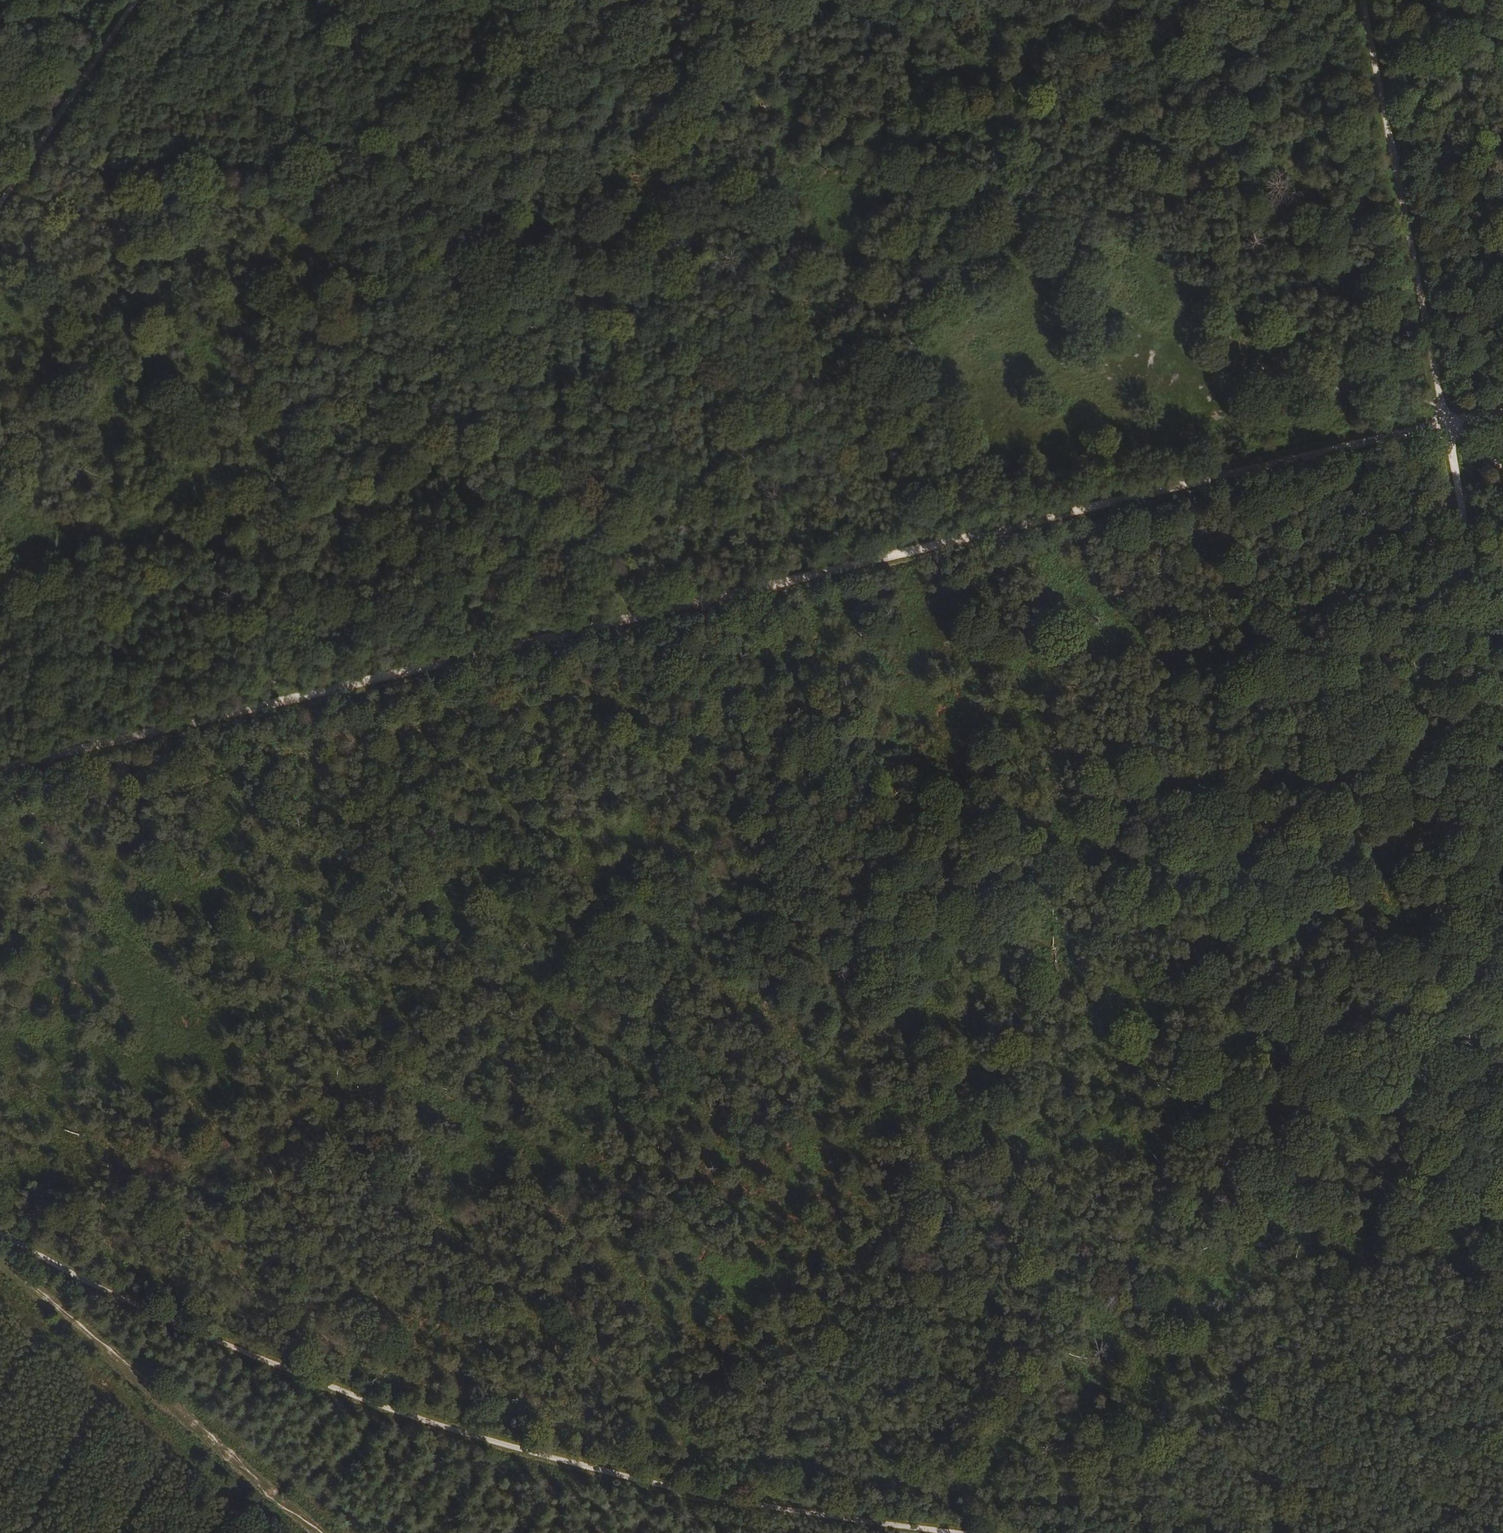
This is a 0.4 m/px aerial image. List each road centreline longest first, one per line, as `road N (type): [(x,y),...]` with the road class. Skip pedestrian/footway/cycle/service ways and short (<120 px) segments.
road 1 (track): [(0,772),(1446,422)]
road 2 (track): [(0,1235),(126,1302),(379,1408),(708,1497),(948,1532)]
road 3 (track): [(1446,422),(1362,0)]
road 4 (track): [(1502,714),(1446,422)]
road 5 (track): [(135,0),(0,203)]

